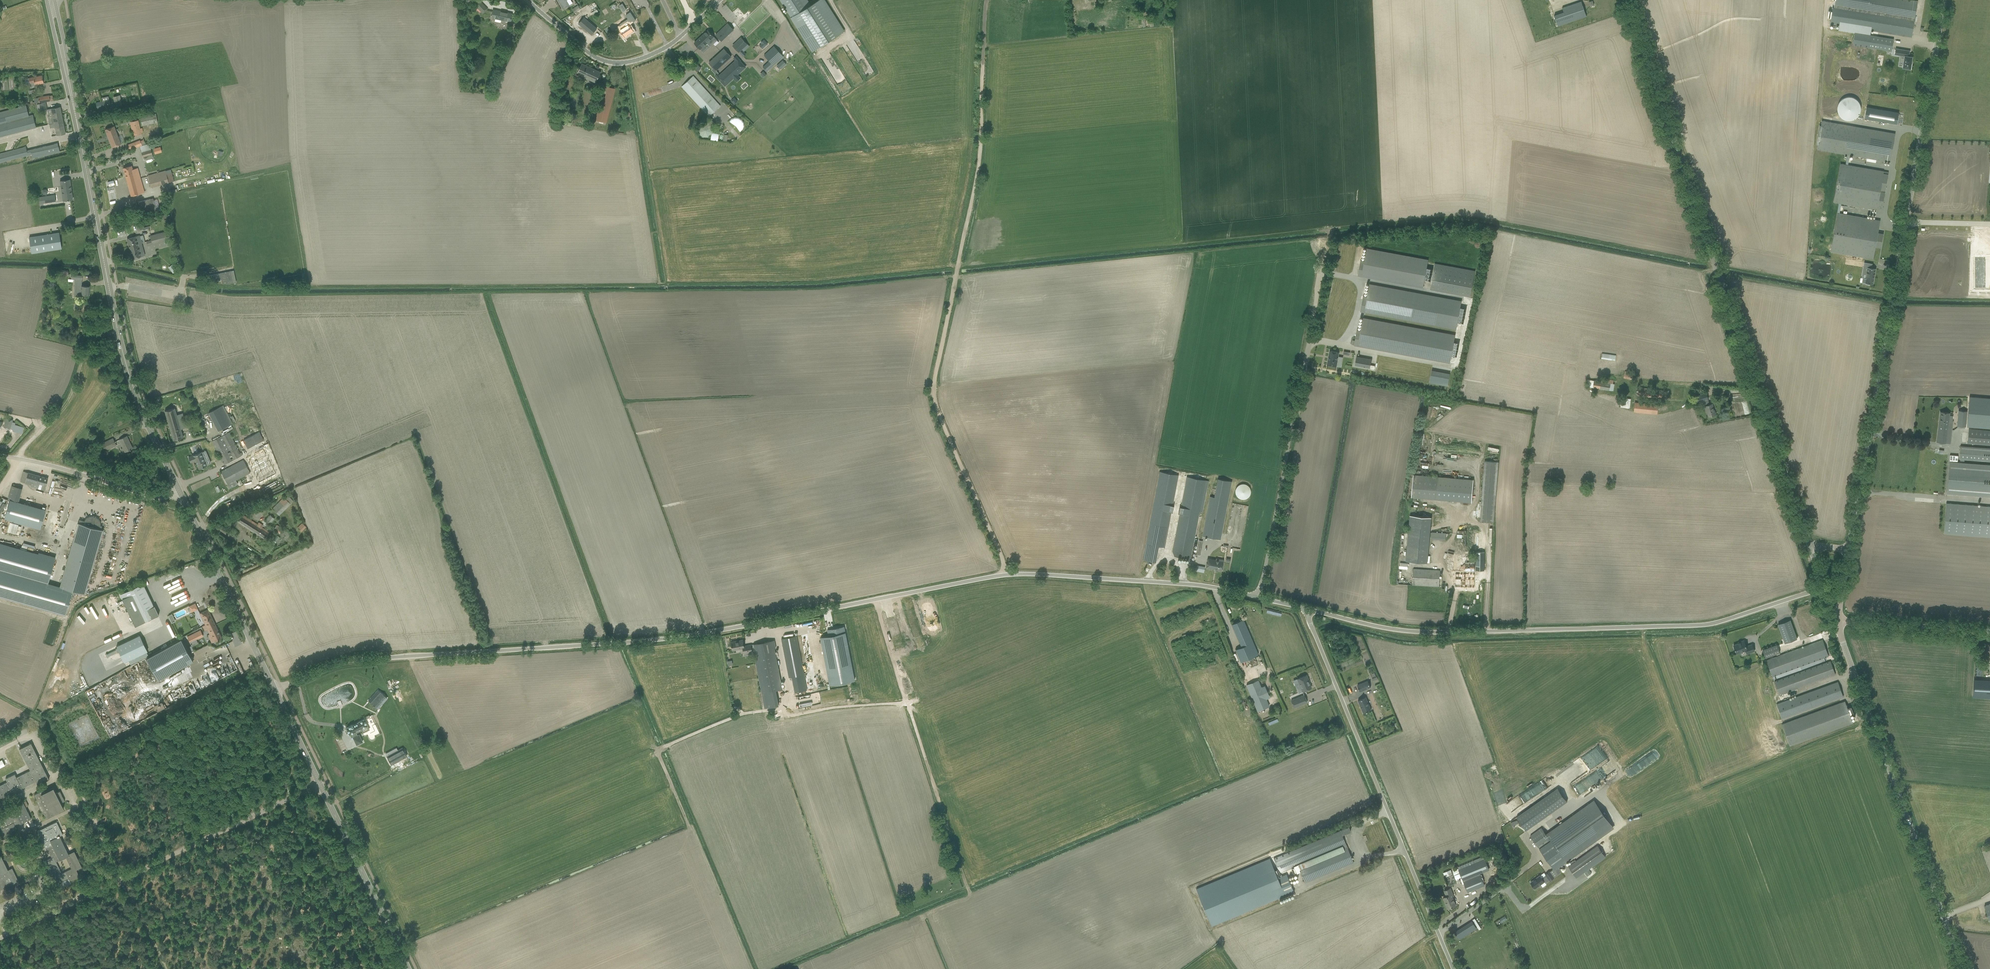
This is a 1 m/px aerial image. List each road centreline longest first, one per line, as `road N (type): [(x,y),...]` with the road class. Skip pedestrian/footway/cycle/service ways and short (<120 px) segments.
road 1 (unclassified): [(277,694),(352,664),(670,642),(1007,574)]
road 2 (track): [(990,0),(974,199),(934,397),(1007,574)]
road 3 (unclassified): [(1809,543),(1626,0)]
road 4 (unclassified): [(1311,611),(1449,632),(1710,625),(1813,591),(1820,578),(1809,543)]
road 5 (unclassified): [(1849,549),(1944,0)]
road 6 (secondary): [(181,495),(131,380),(64,62)]
road 7 (unclassified): [(1962,968),(1839,619)]
road 8 (unclassified): [(1438,934),(1311,611)]
road 9 (track): [(740,947),(659,751),(740,715),(778,709)]
road 10 (unclassified): [(1311,611),(1189,585),(1007,574)]
road 11 (unclassified): [(526,0),(585,51),(621,66),(654,59),(723,0)]
road 12 (secondary): [(277,694),(181,495)]
road 13 (unclassified): [(122,880),(319,785)]
road 14 (track): [(120,333),(96,342),(66,405),(20,456),(0,493)]
road 15 (secondary): [(406,968),(319,785)]
road 16 (unclassified): [(181,495),(165,501),(0,458)]
road 17 (unclassified): [(1839,619),(1989,631)]
road 18 (unclassified): [(1438,934),(1539,860)]

